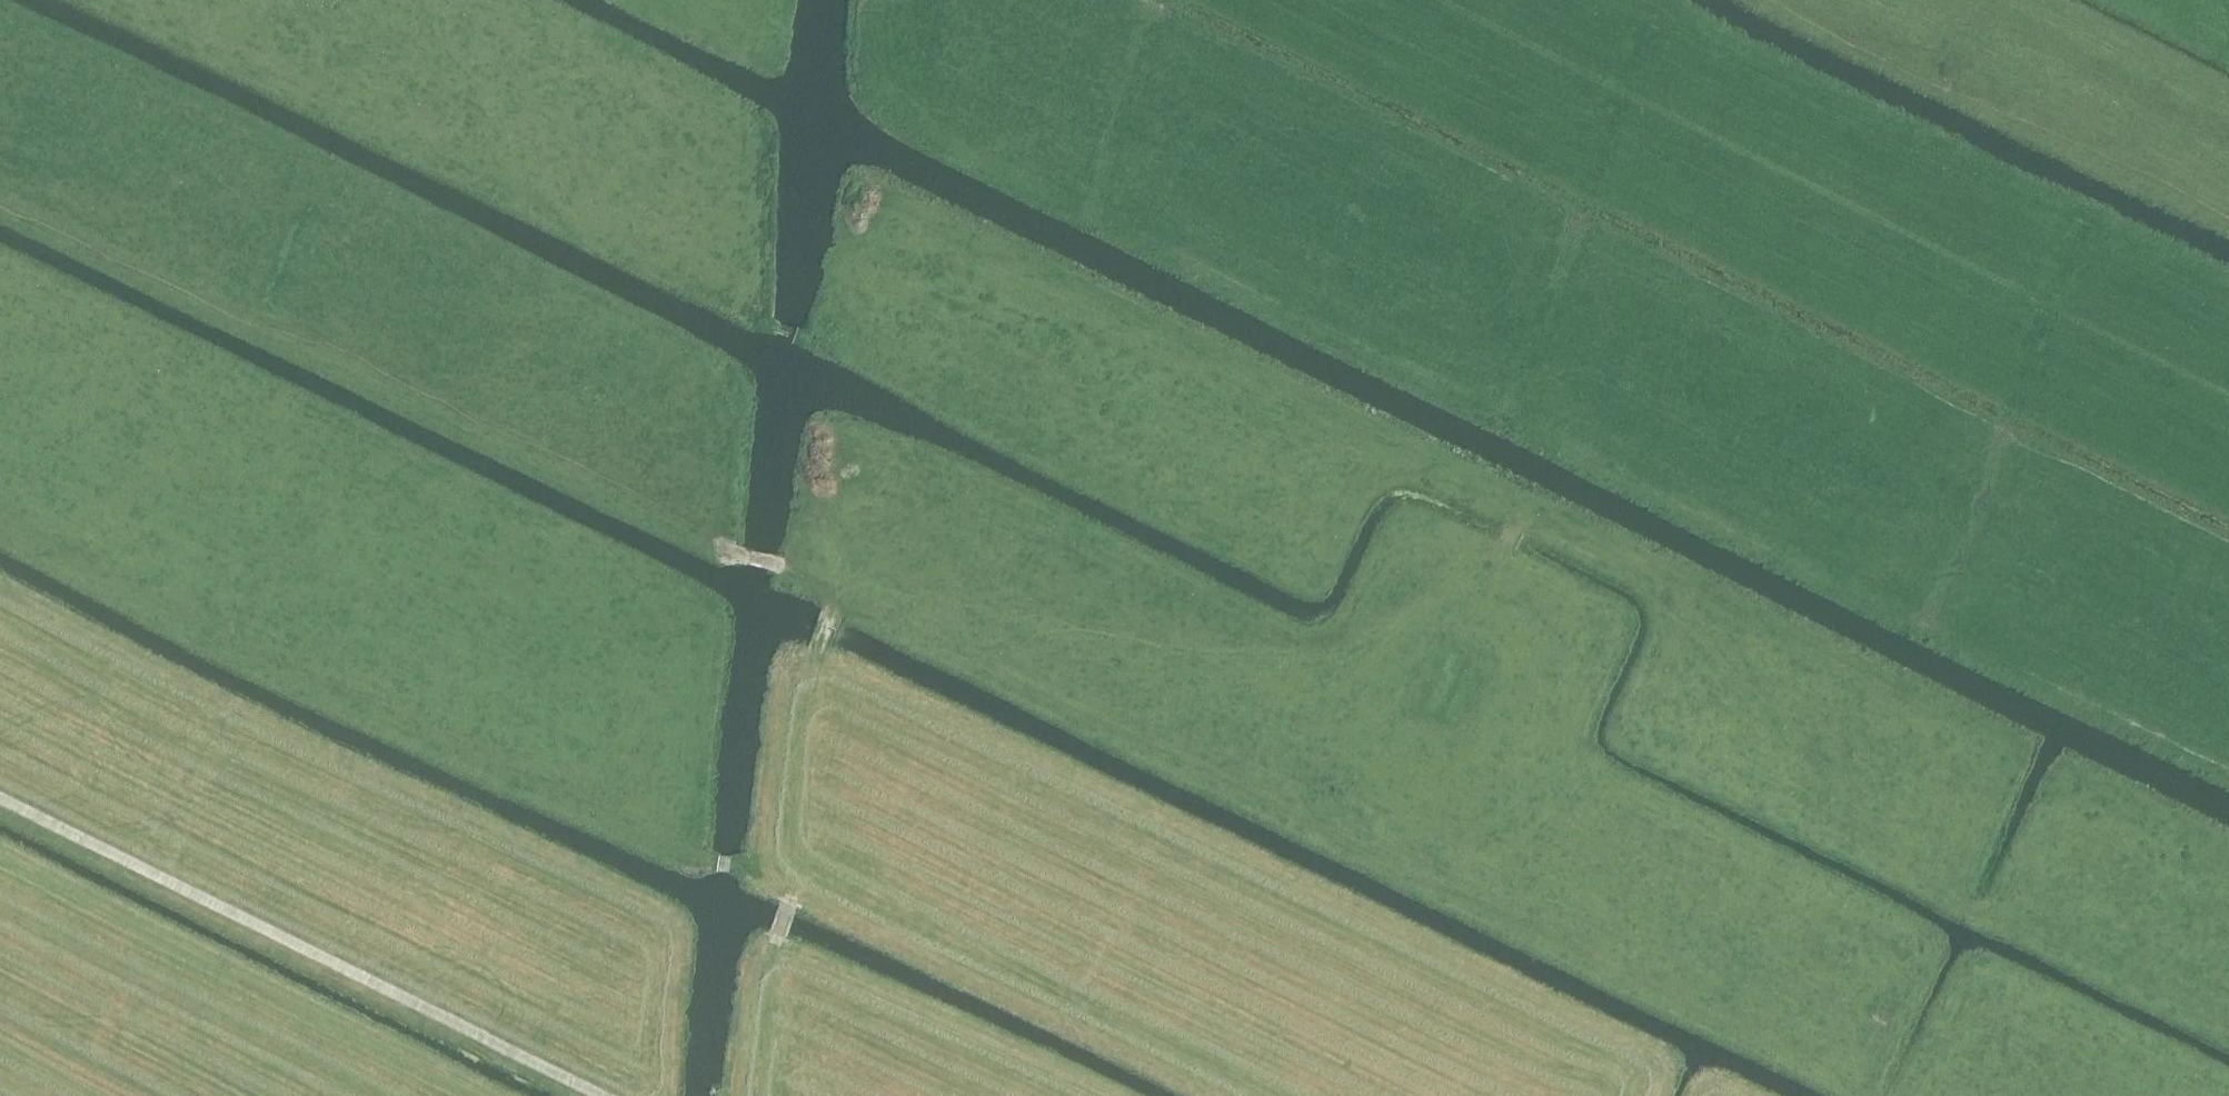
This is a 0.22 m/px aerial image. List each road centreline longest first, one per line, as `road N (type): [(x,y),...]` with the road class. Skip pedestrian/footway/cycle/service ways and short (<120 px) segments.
road 1 (track): [(597,1095),(0,801)]

